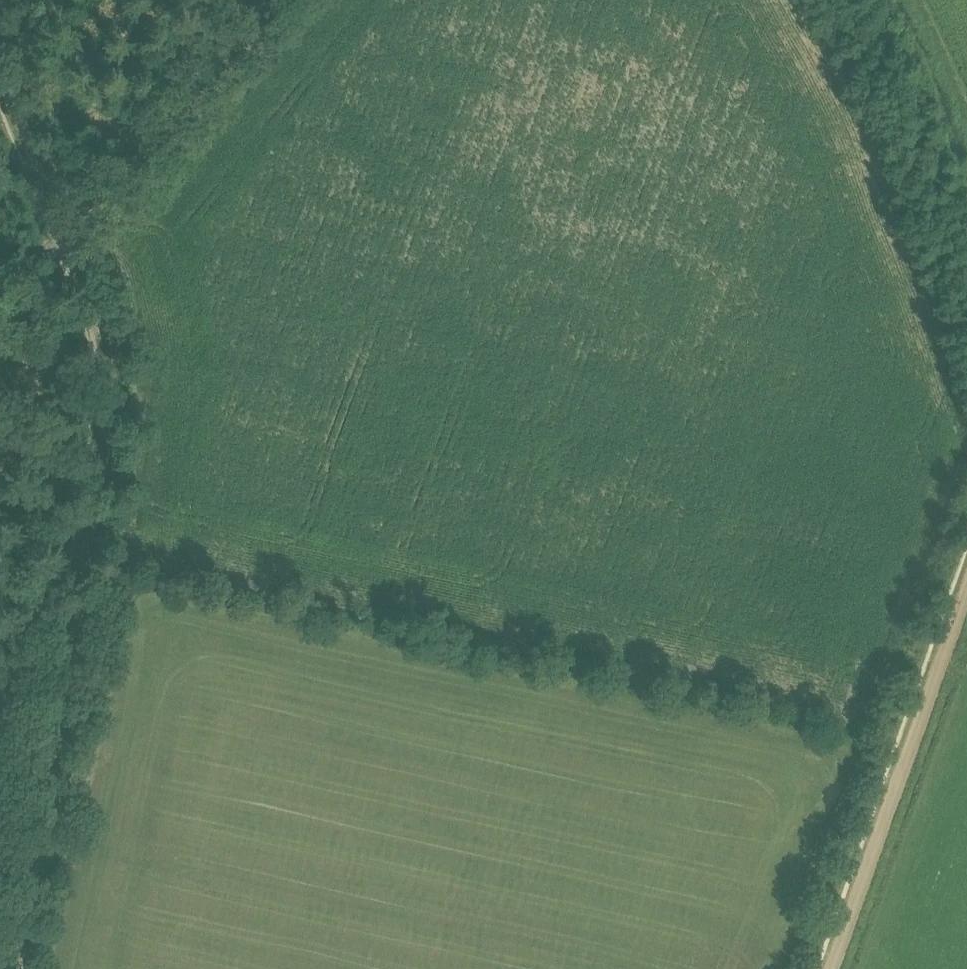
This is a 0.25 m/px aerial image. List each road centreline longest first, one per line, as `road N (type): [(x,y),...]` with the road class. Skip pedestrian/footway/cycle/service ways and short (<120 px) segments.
road 1 (track): [(21,968),(93,415),(94,355),(62,242)]
road 2 (track): [(966,598),(833,968)]
road 3 (track): [(62,242),(269,0)]
road 4 (track): [(0,85),(62,242)]

